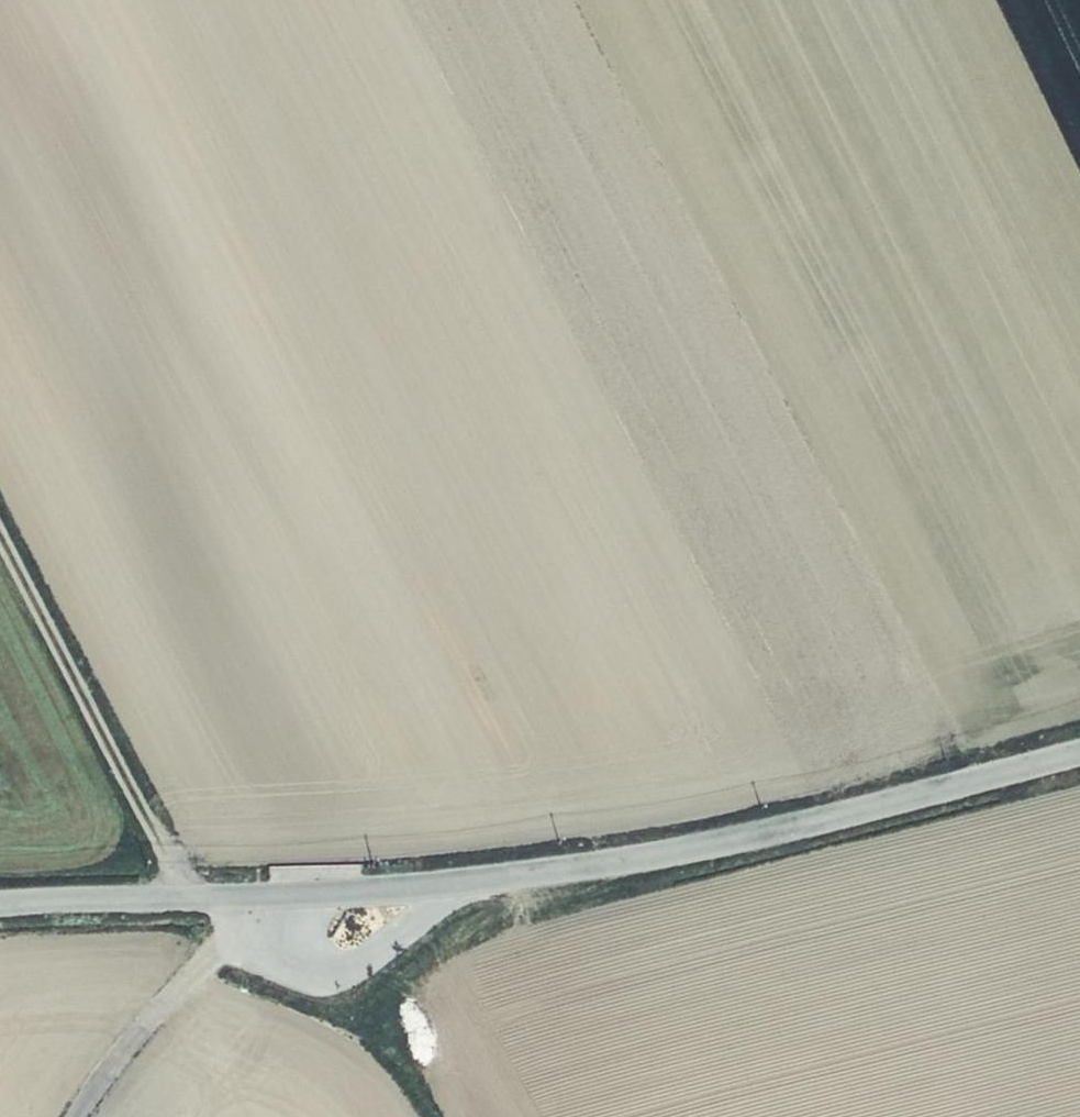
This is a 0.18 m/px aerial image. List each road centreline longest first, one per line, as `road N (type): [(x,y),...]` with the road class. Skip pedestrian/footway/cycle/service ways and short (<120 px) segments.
road 1 (unclassified): [(1079,756),(670,854),(478,881),(0,903)]

